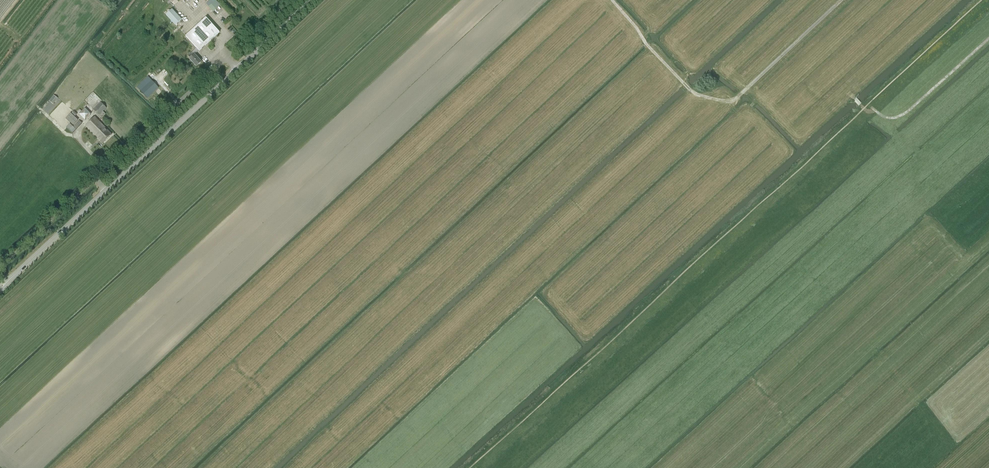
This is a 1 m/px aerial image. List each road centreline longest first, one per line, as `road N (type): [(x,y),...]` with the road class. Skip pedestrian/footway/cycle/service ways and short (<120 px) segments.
road 1 (track): [(581,467),(918,164),(918,153),(879,115)]
road 2 (track): [(612,1),(696,95),(727,101),(841,0)]
road 3 (tertiary): [(108,190),(240,67)]
road 4 (unclassified): [(98,177),(229,55)]
road 5 (track): [(852,97),(864,109),(900,116),(988,38)]
road 6 (tertiary): [(0,288),(108,190)]

